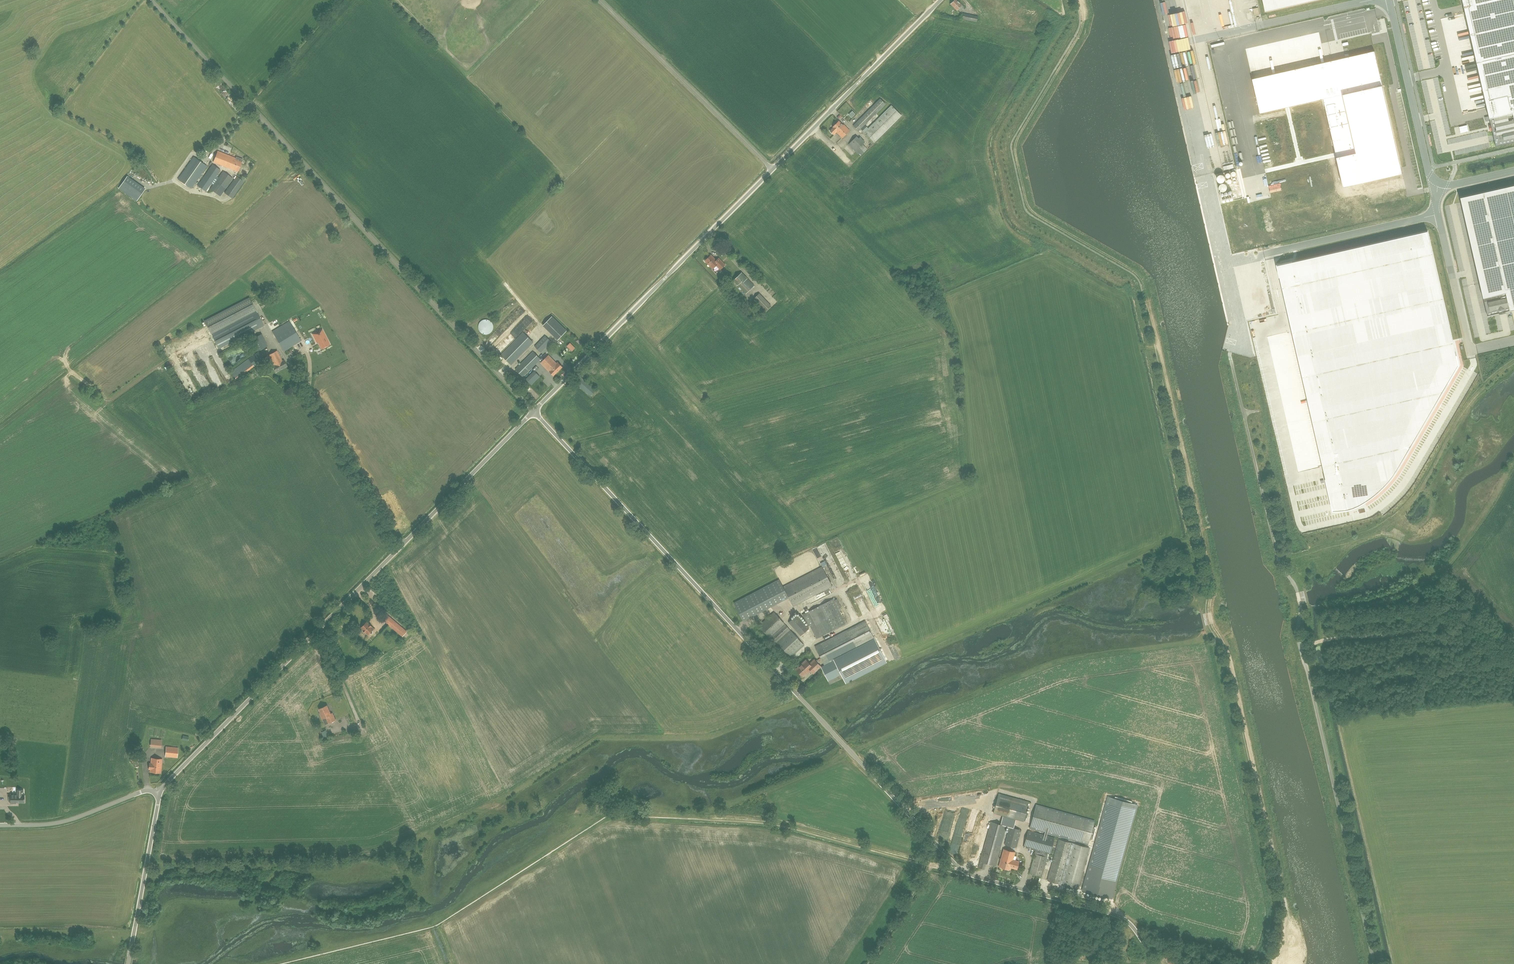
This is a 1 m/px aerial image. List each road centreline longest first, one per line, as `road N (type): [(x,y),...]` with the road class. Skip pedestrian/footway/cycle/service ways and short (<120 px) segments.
road 1 (track): [(1081,0),(1082,30),(1015,153),(1030,209),(1129,268),(1146,288),(1212,578),(1212,624),(1229,655),(1284,896),(1284,934),(1273,963)]
road 2 (unclassified): [(1157,963),(1125,920),(957,867),(534,411)]
road 3 (track): [(134,929),(150,929),(178,901),(249,898),(277,875),(391,873),(410,882),(423,873),(444,824),(599,738),(707,736),(802,701)]
road 4 (track): [(957,867),(768,820),(613,812),(436,921),(261,963)]
road 5 (unclassified): [(1374,963),(1300,647),(1298,592),(1277,557),(1230,354)]
road 6 (unclassified): [(534,411),(940,0)]
road 7 (unclassified): [(534,411),(151,0)]
road 8 (unclassified): [(159,793),(534,411)]
road 9 (unclassified): [(1372,0),(1176,45),(1207,180),(1204,199)]
road 10 (track): [(1513,458),(1443,568),(1400,592),(1322,607),(1322,641)]
road 11 (track): [(1280,564),(1361,540),(1400,513),(1482,392)]
road 12 (track): [(1300,647),(1445,628),(1513,664)]
road 13 (unclassified): [(1389,0),(1432,189)]
road 14 (unclassified): [(128,963),(159,793)]
road 15 (unclassified): [(1432,189),(1469,349)]
road 16 (unclassified): [(0,825),(60,822),(159,793)]
road 17 (track): [(851,753),(714,810)]
road 18 (track): [(868,963),(936,864)]

